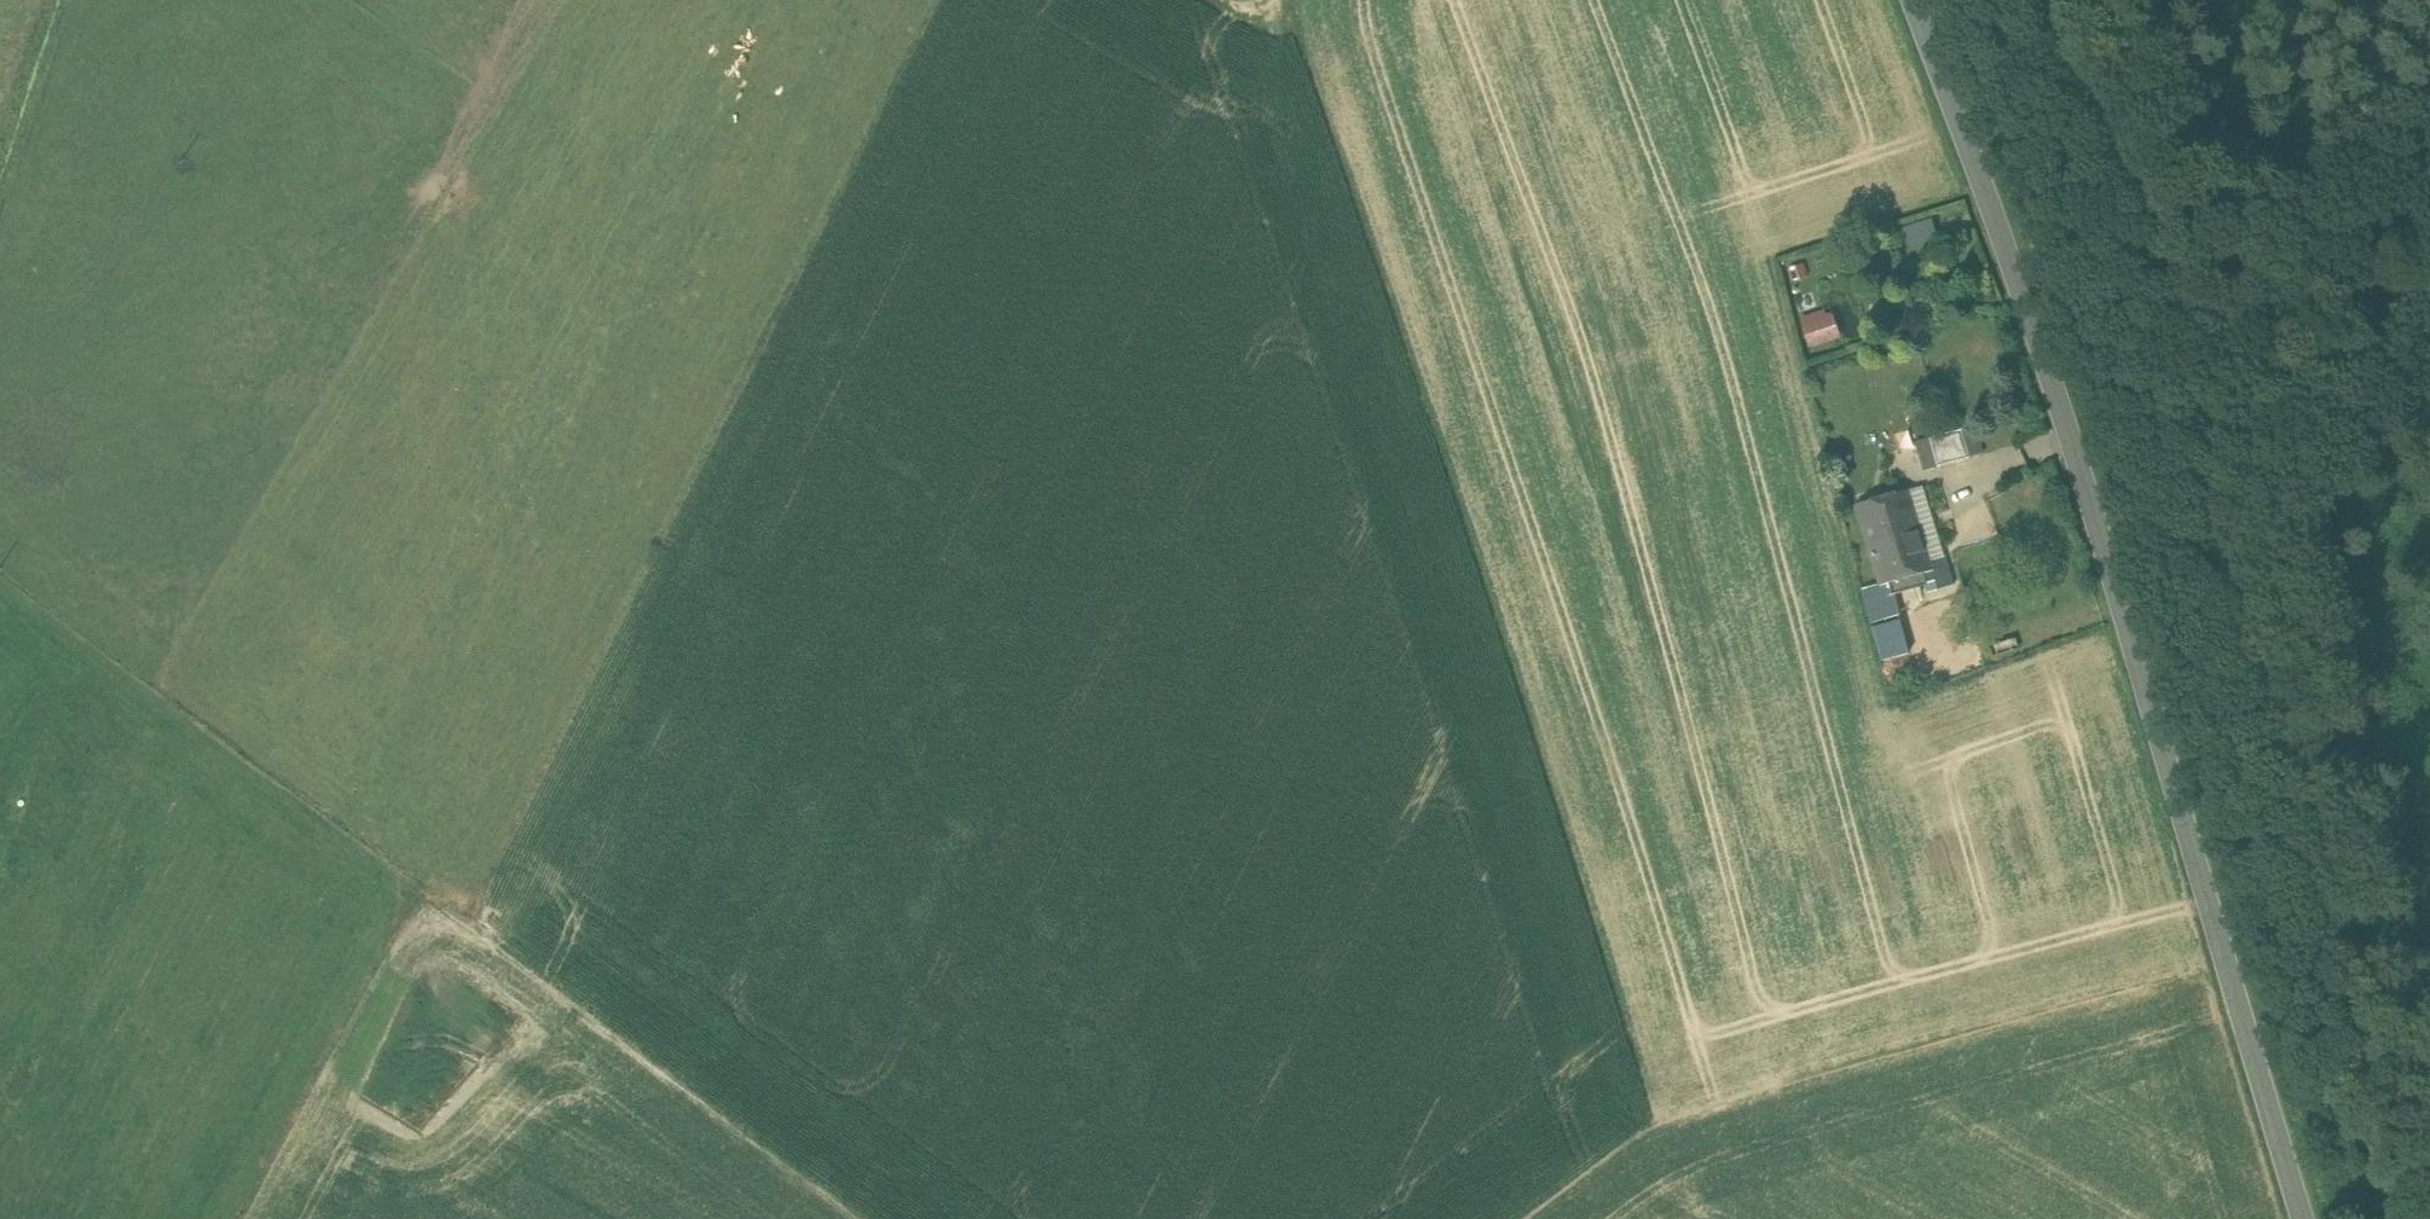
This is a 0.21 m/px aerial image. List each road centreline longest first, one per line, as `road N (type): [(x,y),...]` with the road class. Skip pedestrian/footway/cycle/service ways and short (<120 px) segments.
road 1 (tertiary): [(2303,1218),(2078,466),(1908,0)]

